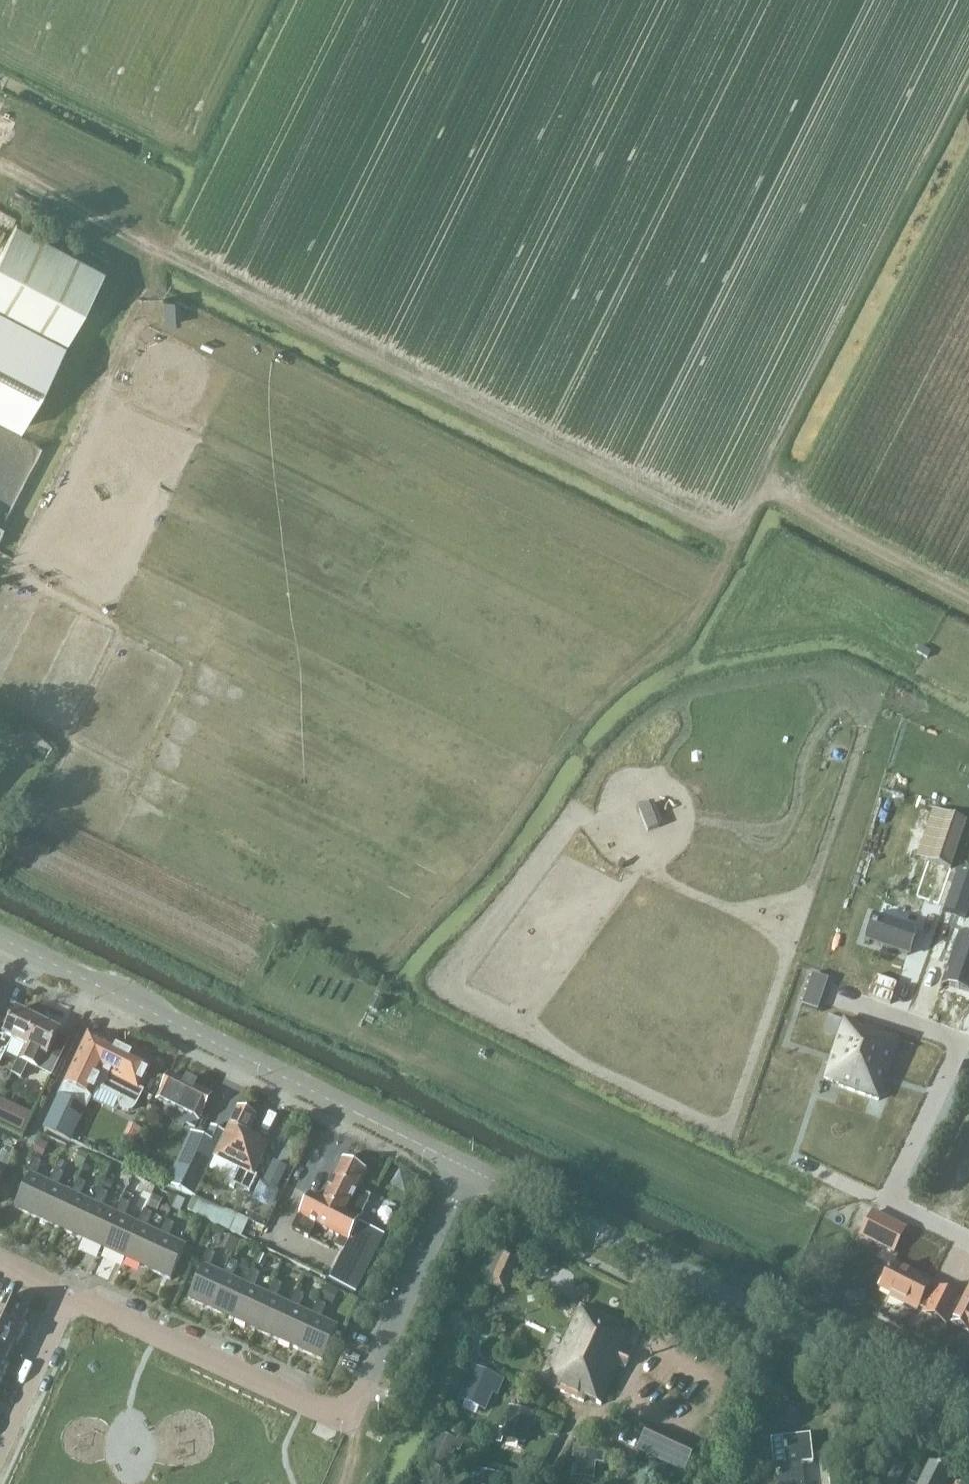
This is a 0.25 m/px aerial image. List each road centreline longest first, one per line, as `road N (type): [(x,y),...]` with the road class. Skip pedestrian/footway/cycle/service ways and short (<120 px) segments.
road 1 (track): [(0,122),(24,133),(40,169),(168,261),(697,529),(726,534),(761,499),(782,503),(968,603)]
road 2 (residential): [(465,1167),(346,1420),(70,1296)]
road 3 (tertiary): [(968,1423),(465,1167)]
road 4 (tertiary): [(465,1167),(0,938)]
road 5 (residential): [(0,1451),(70,1296)]
road 6 (residential): [(838,1214),(861,1231),(968,1273)]

